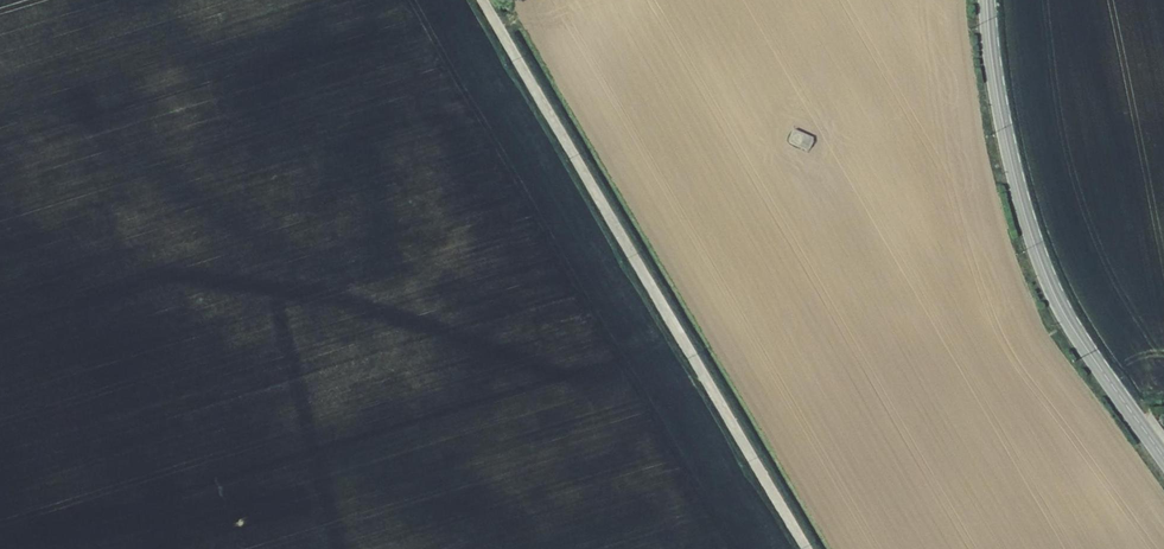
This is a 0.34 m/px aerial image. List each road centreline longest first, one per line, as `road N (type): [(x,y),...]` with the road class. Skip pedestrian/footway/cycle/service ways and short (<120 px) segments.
road 1 (unclassified): [(808,548),(482,0)]
road 2 (tertiary): [(986,0),(1008,145),(1047,275),(1077,333),(1163,457)]

